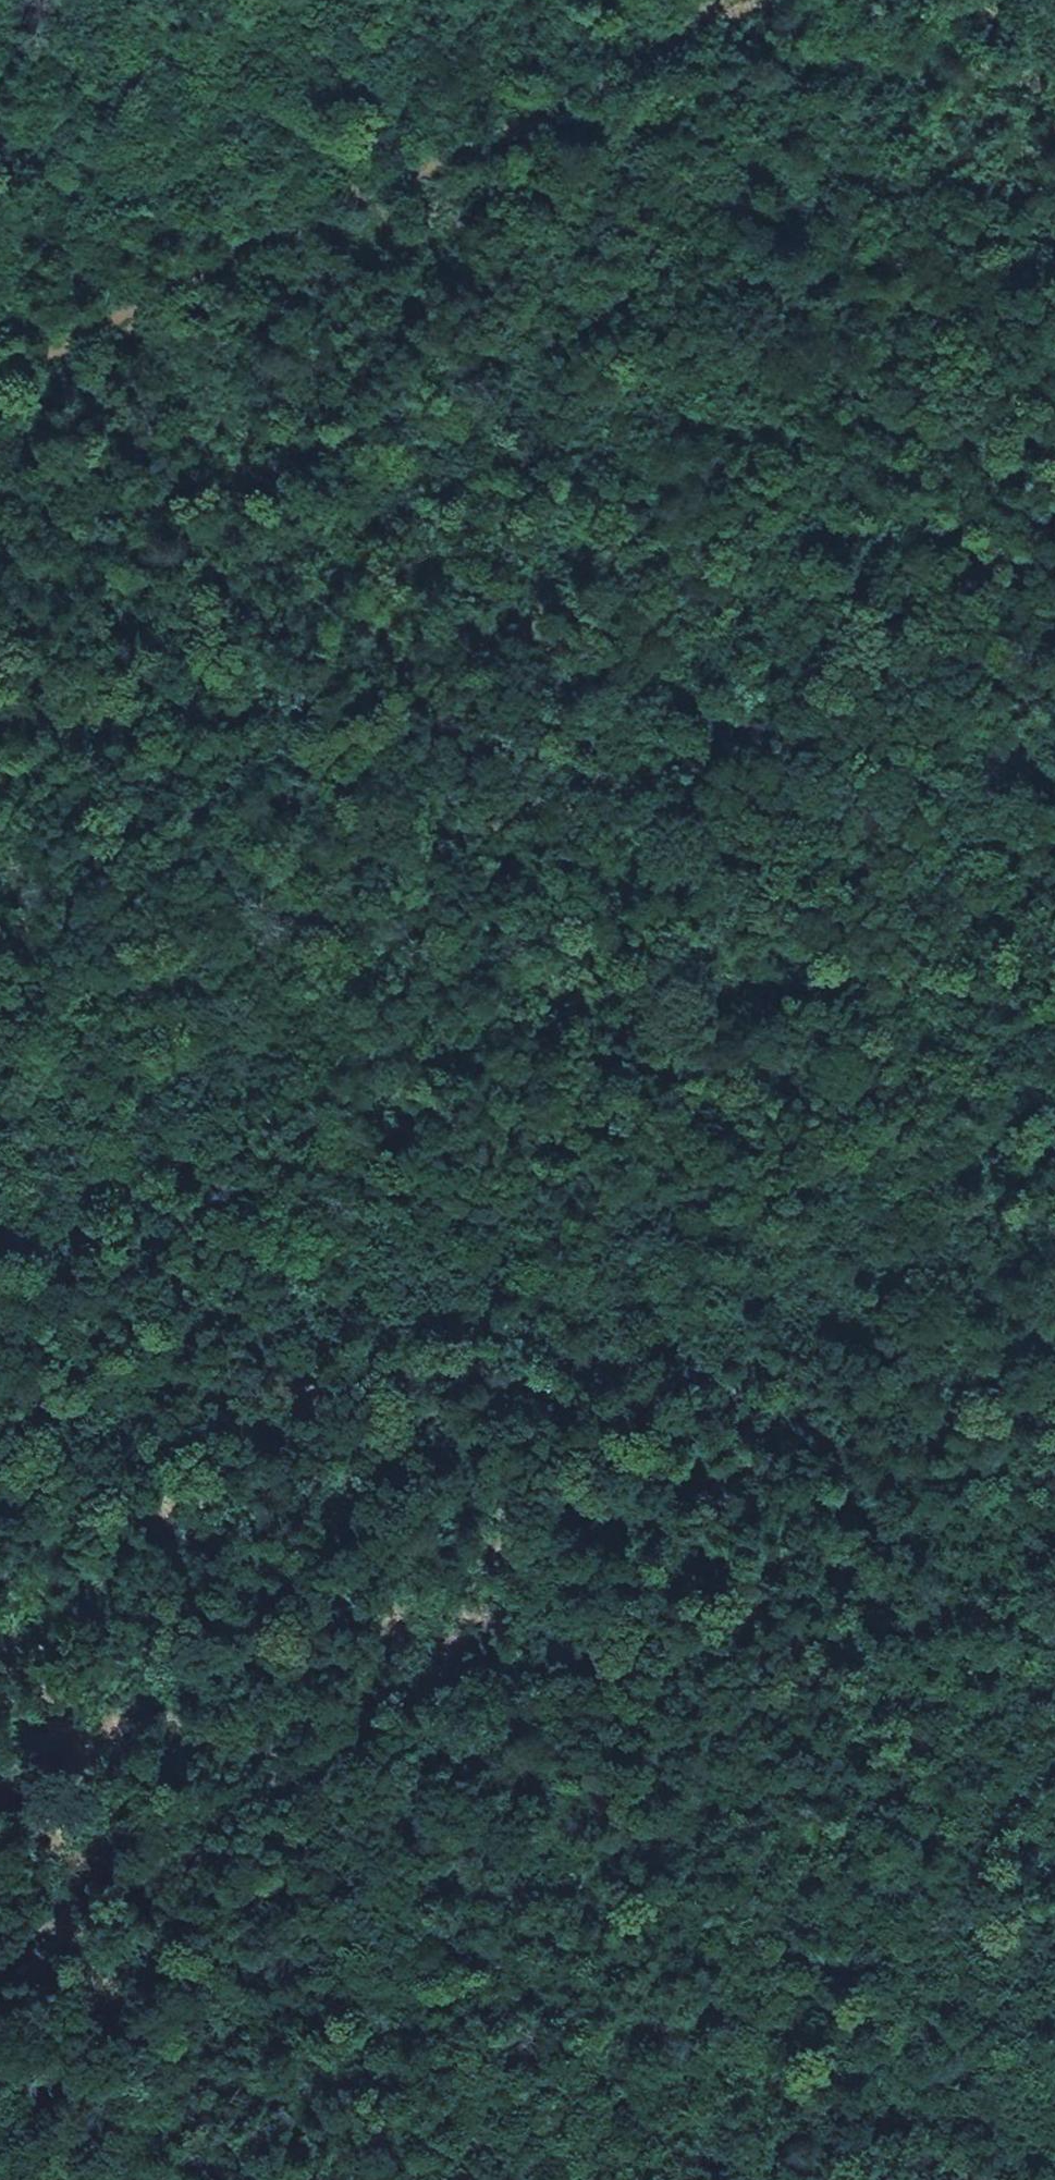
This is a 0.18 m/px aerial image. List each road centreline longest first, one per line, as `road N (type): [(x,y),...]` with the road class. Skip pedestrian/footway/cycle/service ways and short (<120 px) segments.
road 1 (track): [(1054,533),(791,670),(0,934)]
road 2 (track): [(760,0),(0,394)]

